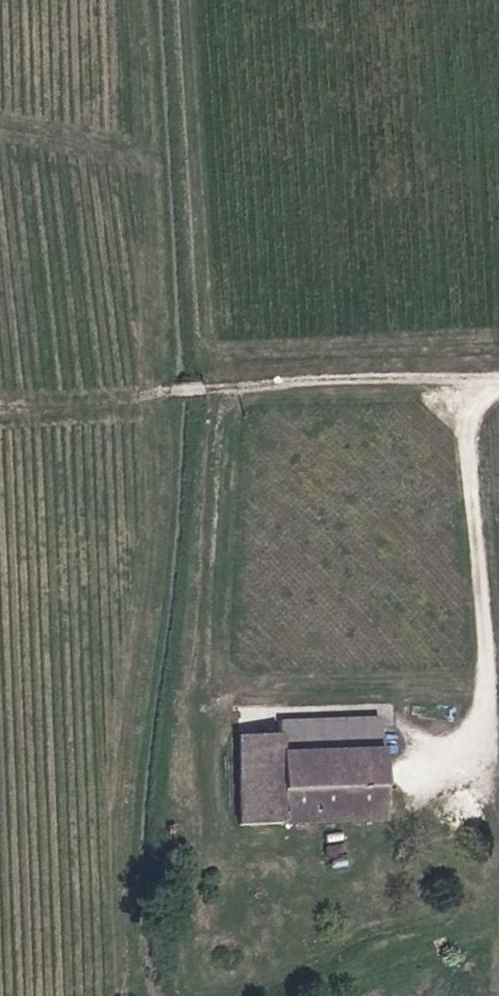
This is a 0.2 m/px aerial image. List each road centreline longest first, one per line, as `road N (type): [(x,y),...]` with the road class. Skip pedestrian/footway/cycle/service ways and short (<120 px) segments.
road 1 (track): [(497,388),(459,379),(285,382),(250,389),(232,405),(224,437),(212,773),(218,835),(231,850)]
road 2 (track): [(498,387),(481,408),(477,436),(498,804)]

